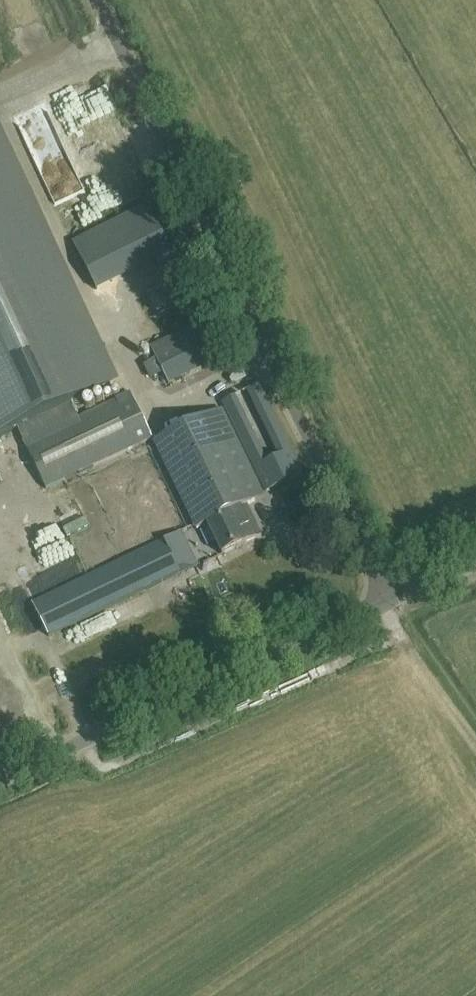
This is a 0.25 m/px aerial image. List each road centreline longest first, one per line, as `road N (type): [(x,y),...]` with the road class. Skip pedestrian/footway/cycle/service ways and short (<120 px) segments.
road 1 (unclassified): [(390,601),(97,0)]
road 2 (unclassified): [(0,778),(390,601)]

